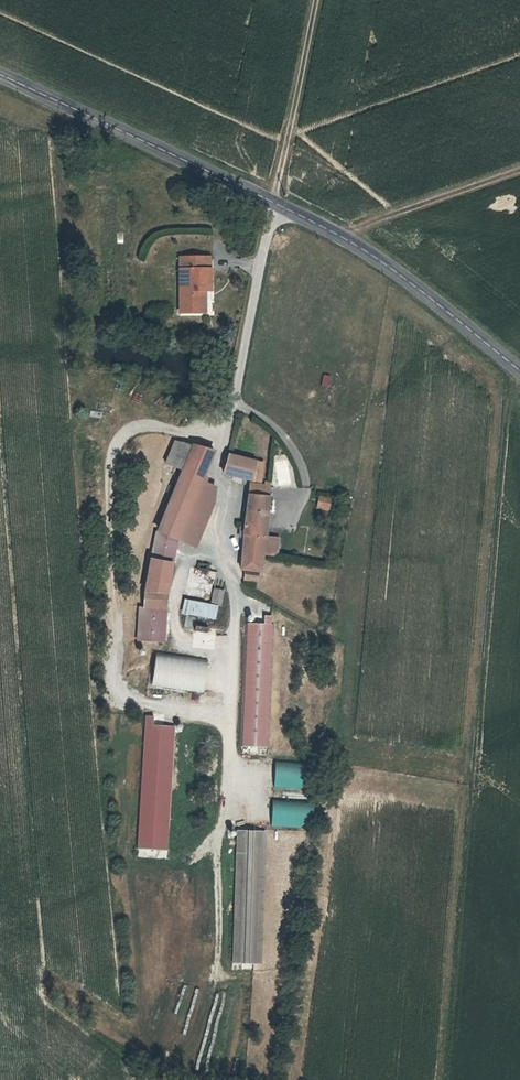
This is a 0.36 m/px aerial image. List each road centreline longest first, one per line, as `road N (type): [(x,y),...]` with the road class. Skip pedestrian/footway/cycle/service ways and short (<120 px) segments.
road 1 (tertiary): [(519,375),(356,250),(272,203)]
road 2 (tertiary): [(272,203),(0,79)]
road 3 (residential): [(272,203),(231,409)]
road 4 (track): [(272,203),(315,0)]

